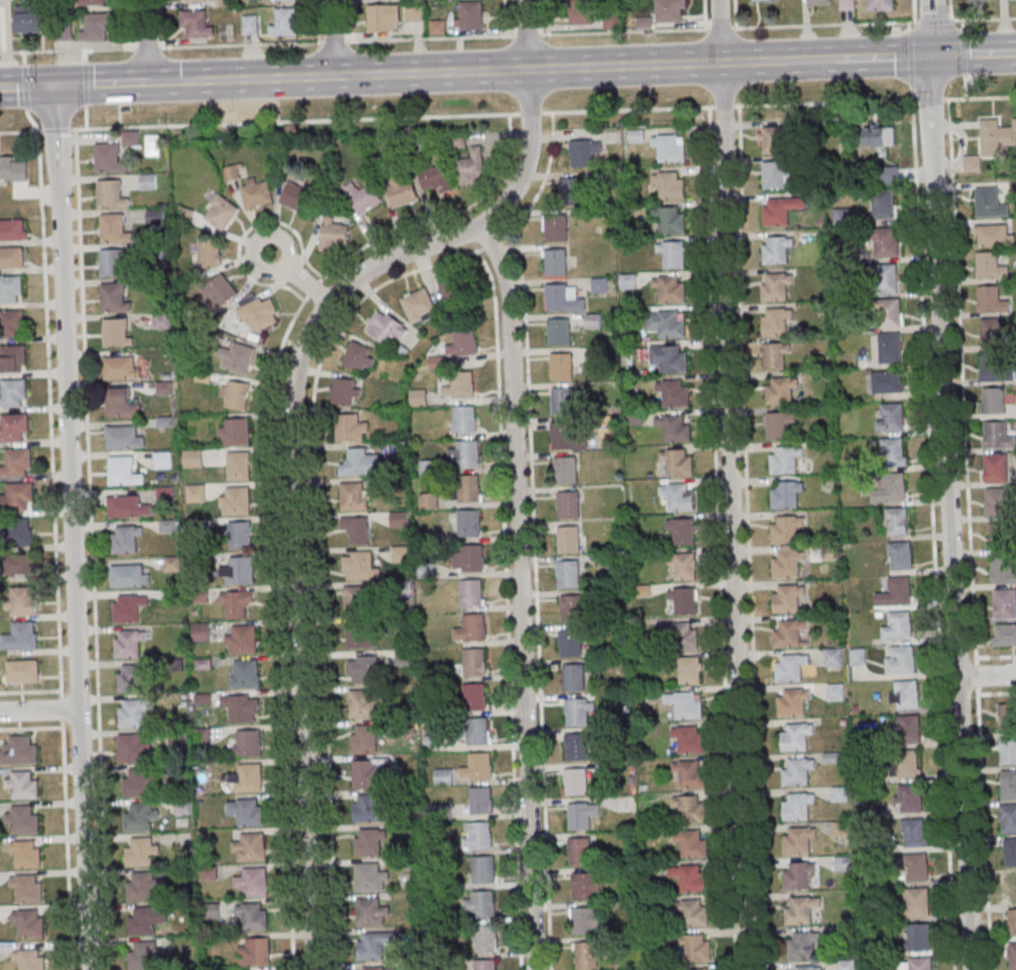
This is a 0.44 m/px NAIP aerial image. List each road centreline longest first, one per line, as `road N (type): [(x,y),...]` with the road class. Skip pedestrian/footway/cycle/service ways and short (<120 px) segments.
road 1 (residential): [(313,969),(291,389),(305,338),(347,284),(384,260),(481,224),(508,200),(528,152),(526,0)]
road 2 (residential): [(749,969),(719,0)]
road 3 (residential): [(89,969),(54,86)]
road 4 (residential): [(971,969),(932,98)]
road 5 (residential): [(536,969),(508,289),(481,224)]
road 6 (secondary): [(528,69),(334,76)]
road 7 (secondary): [(721,62),(528,69)]
road 8 (residential): [(328,302),(290,269),(280,237),(256,240),(255,266),(290,269)]
road 9 (secondary): [(334,76),(196,81)]

